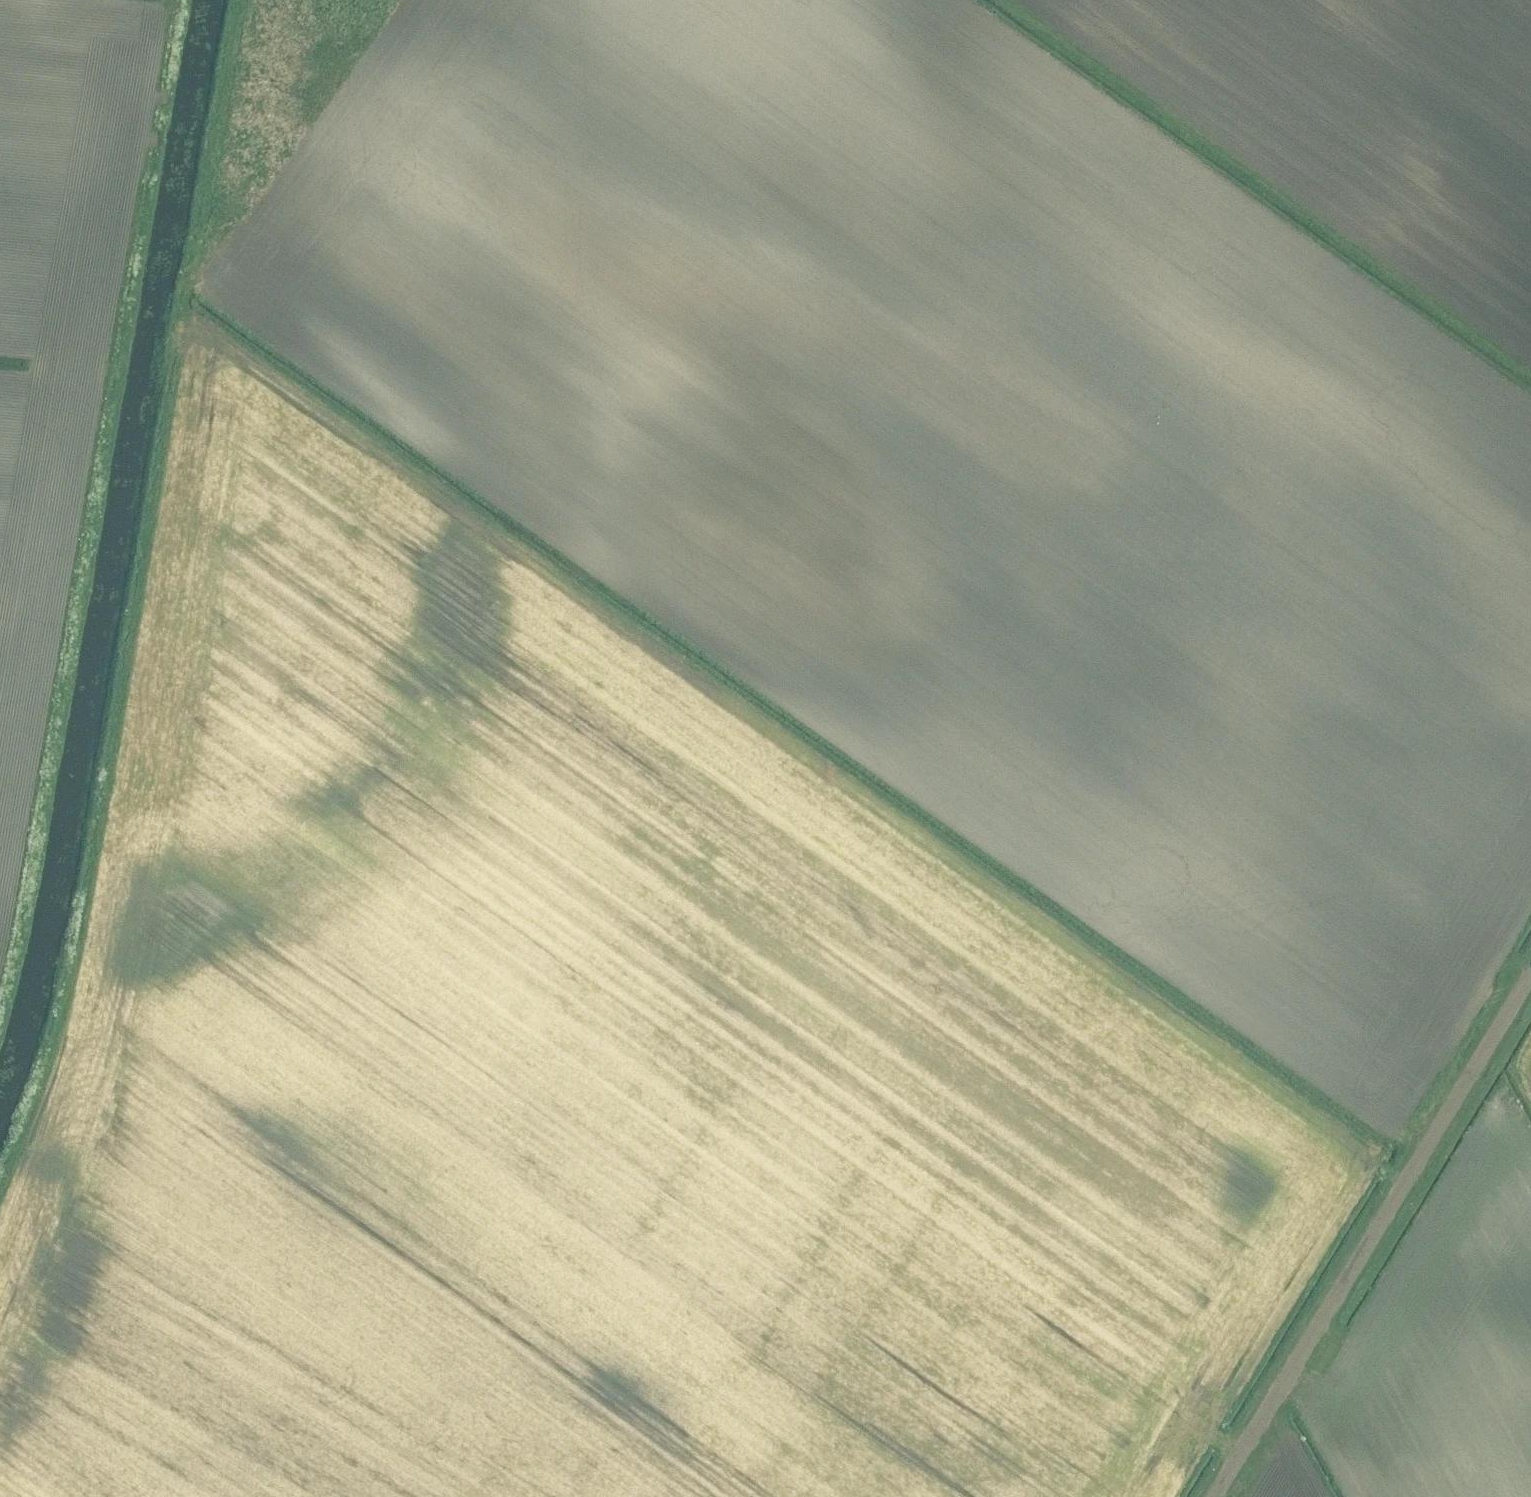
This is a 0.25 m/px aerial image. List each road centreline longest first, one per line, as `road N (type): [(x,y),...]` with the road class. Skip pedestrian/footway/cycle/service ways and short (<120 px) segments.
road 1 (track): [(181,0),(0,1019)]
road 2 (unclassified): [(1214,1496),(1530,975)]

